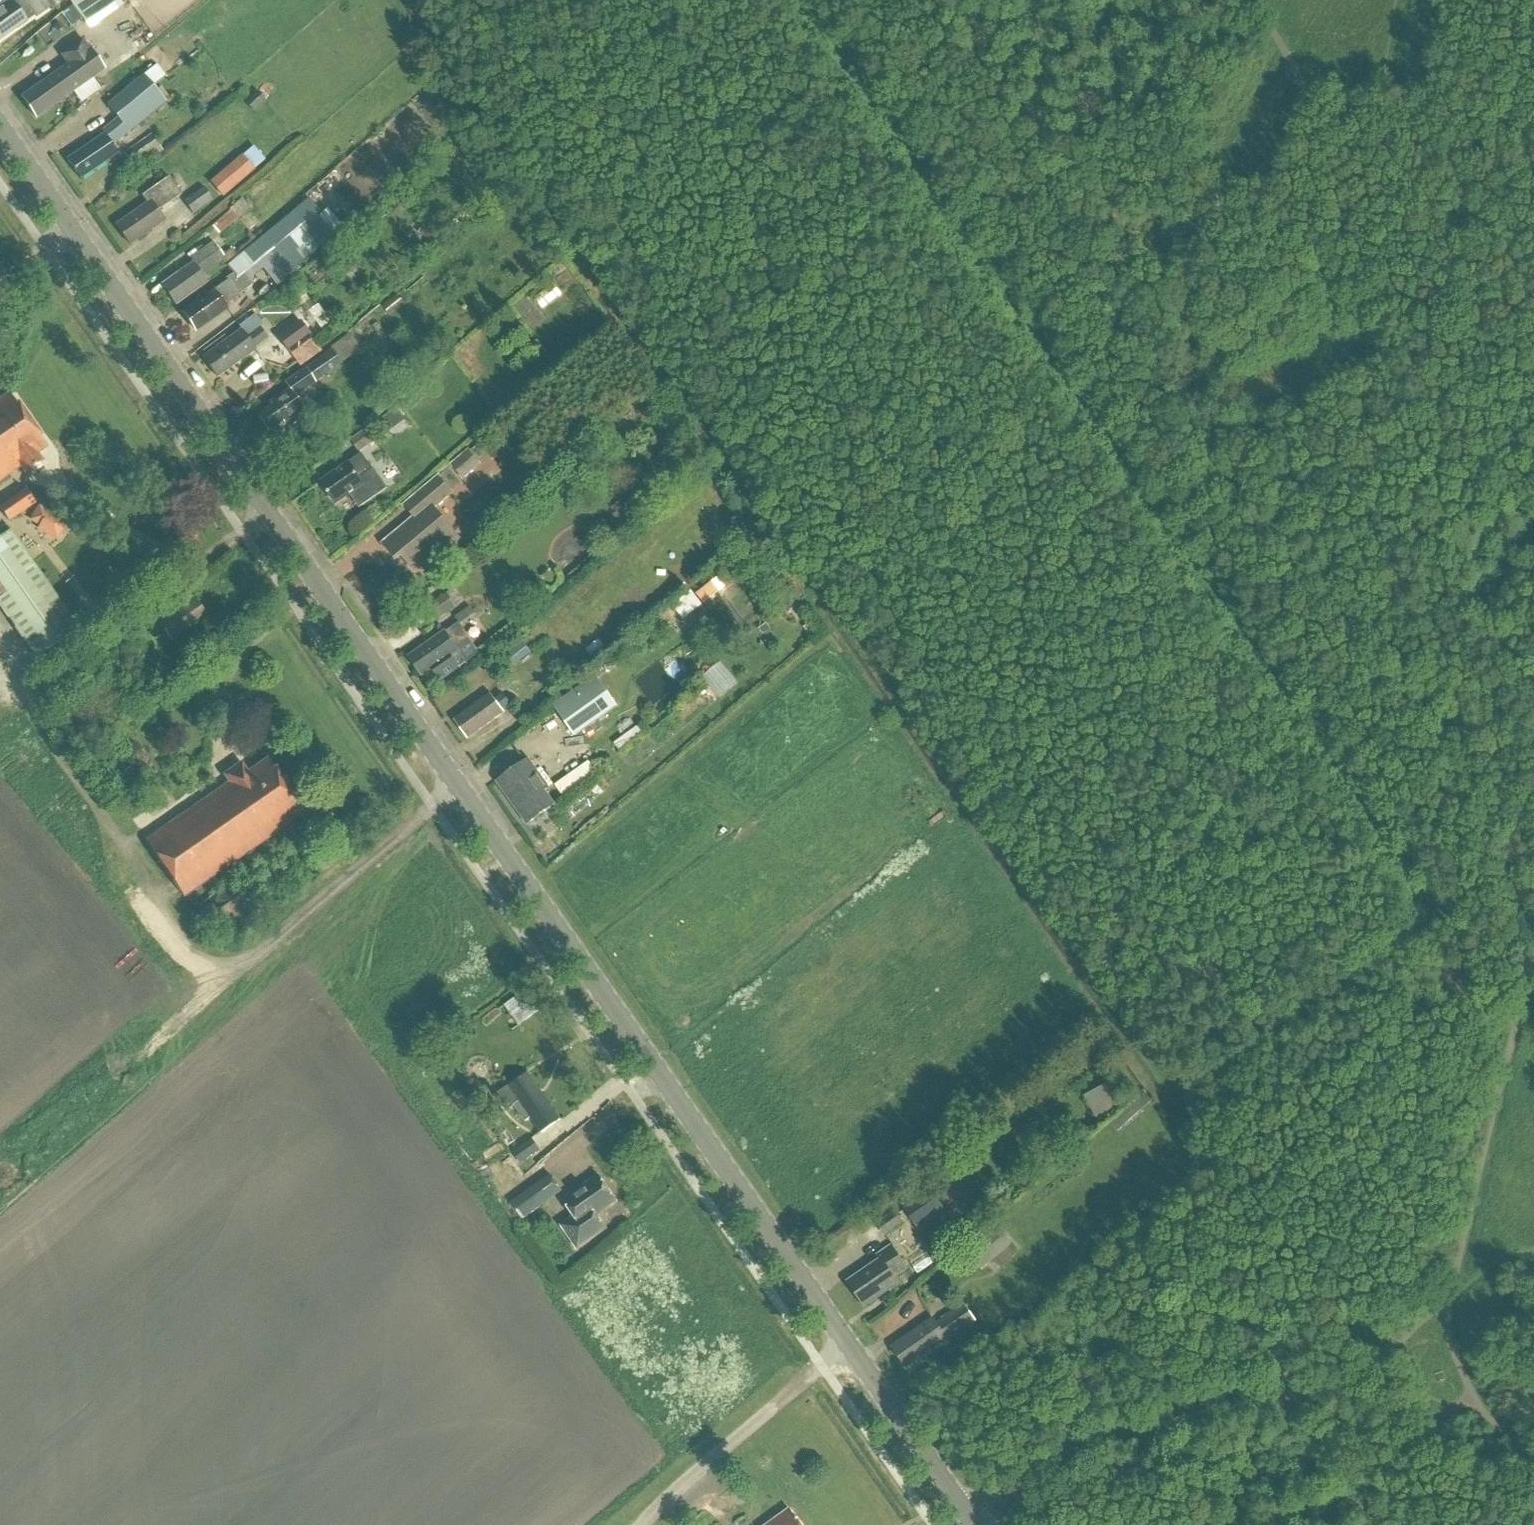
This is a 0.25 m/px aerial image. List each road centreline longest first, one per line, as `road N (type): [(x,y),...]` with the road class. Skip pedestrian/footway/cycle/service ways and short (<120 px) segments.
road 1 (tertiary): [(975,1524),(0,126)]

